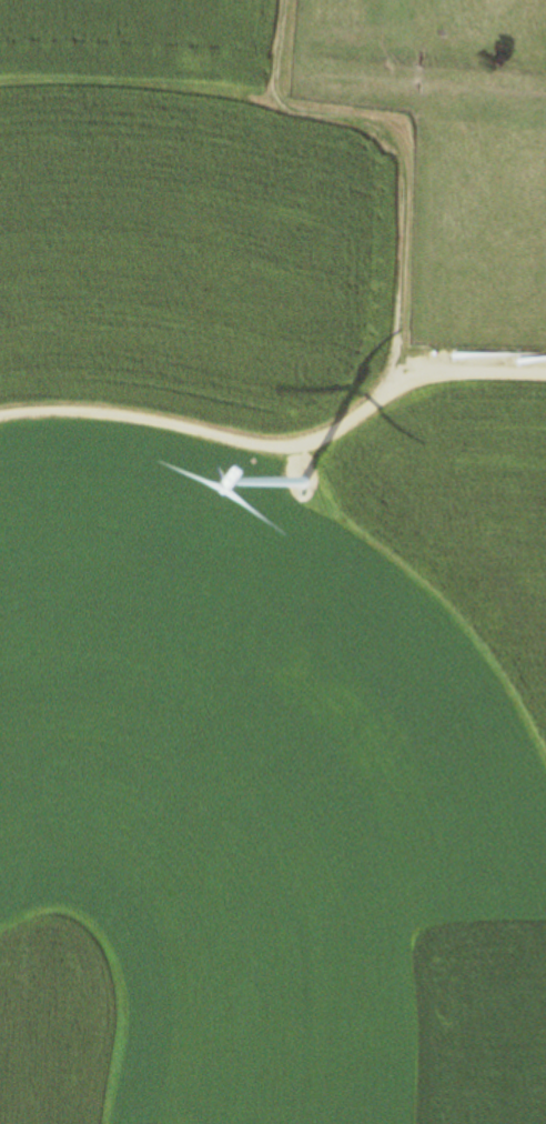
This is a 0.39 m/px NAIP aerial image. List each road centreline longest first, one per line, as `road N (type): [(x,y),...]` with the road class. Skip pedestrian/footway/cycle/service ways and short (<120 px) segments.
road 1 (track): [(545,390),(397,388),(362,419),(282,441),(198,445),(100,423),(24,419),(0,428)]

